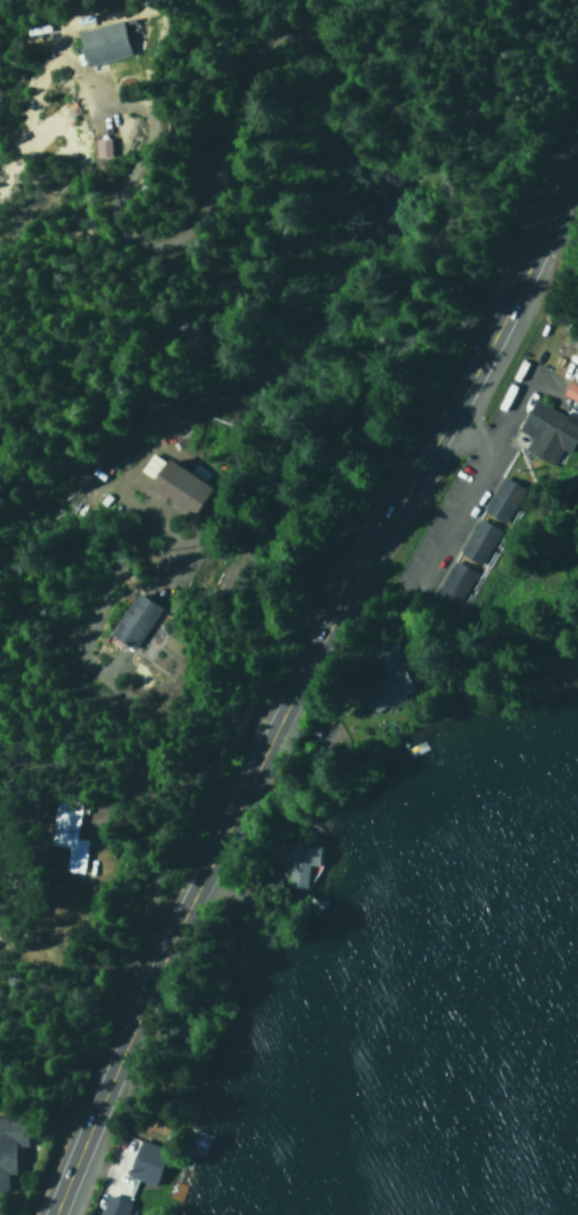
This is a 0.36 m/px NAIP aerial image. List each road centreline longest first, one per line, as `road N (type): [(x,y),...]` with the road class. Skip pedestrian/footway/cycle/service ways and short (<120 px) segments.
road 1 (trunk): [(52,1214),(191,885),(577,169)]

